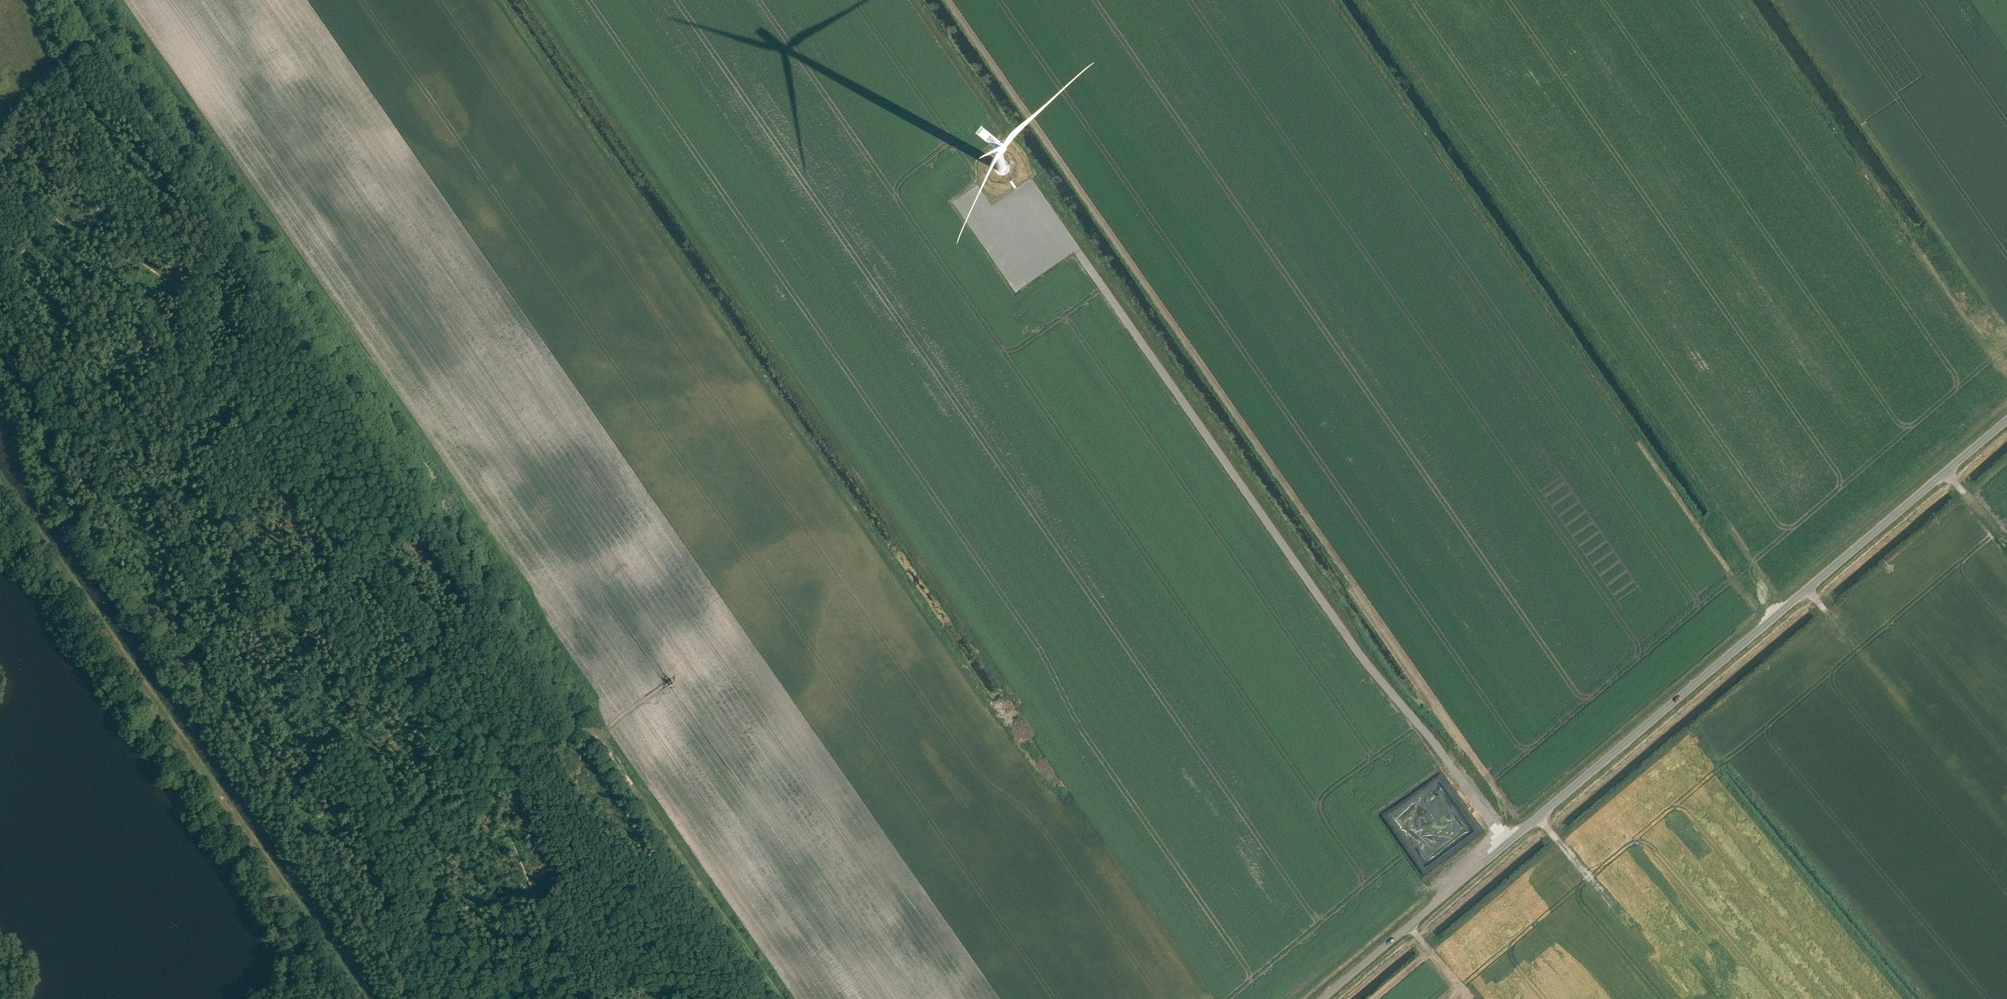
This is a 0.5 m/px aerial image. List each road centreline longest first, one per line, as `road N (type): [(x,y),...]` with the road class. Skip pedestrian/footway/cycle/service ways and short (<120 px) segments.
road 1 (unclassified): [(1323,998),(2006,421)]

